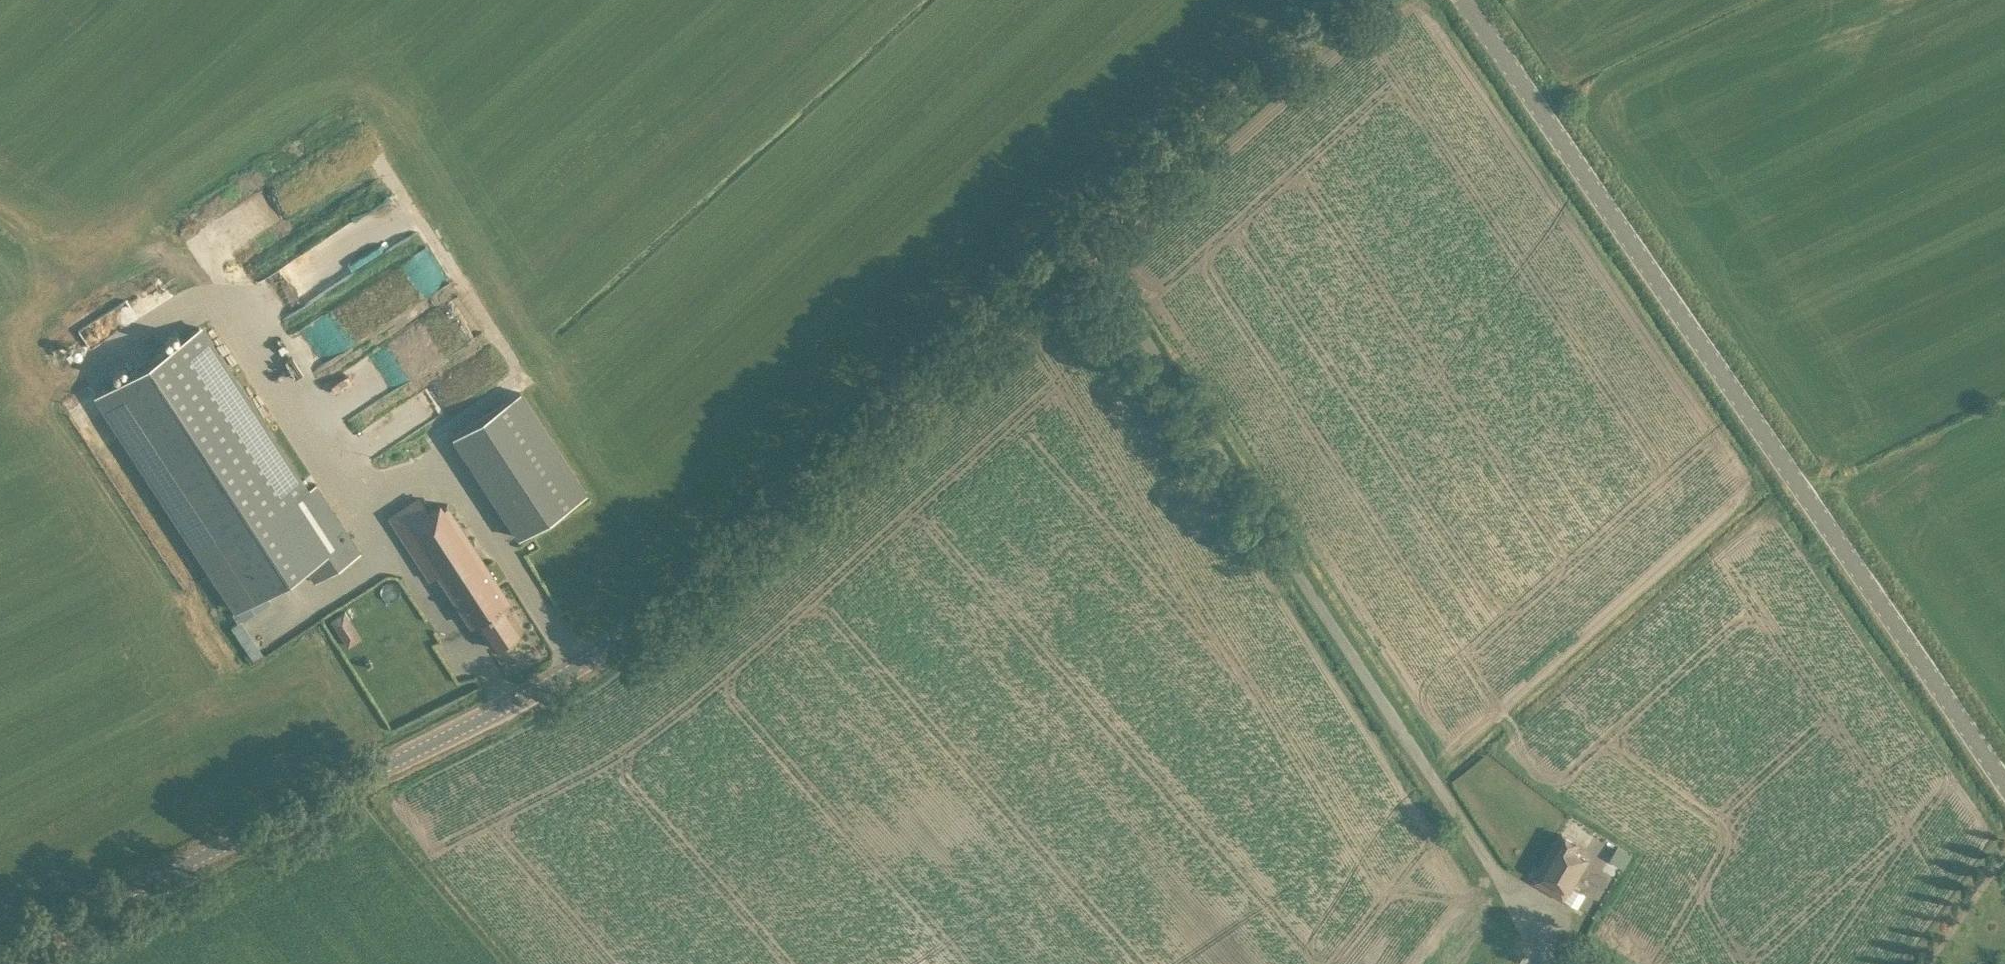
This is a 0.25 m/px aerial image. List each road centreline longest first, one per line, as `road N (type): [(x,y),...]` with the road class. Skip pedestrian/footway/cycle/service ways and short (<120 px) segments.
road 1 (tertiary): [(0,953),(584,660),(694,578),(1073,240)]
road 2 (unclassified): [(2004,775),(1470,0)]
road 3 (unclassified): [(1518,922),(1073,240)]
road 4 (tertiary): [(1073,240),(1346,0)]

